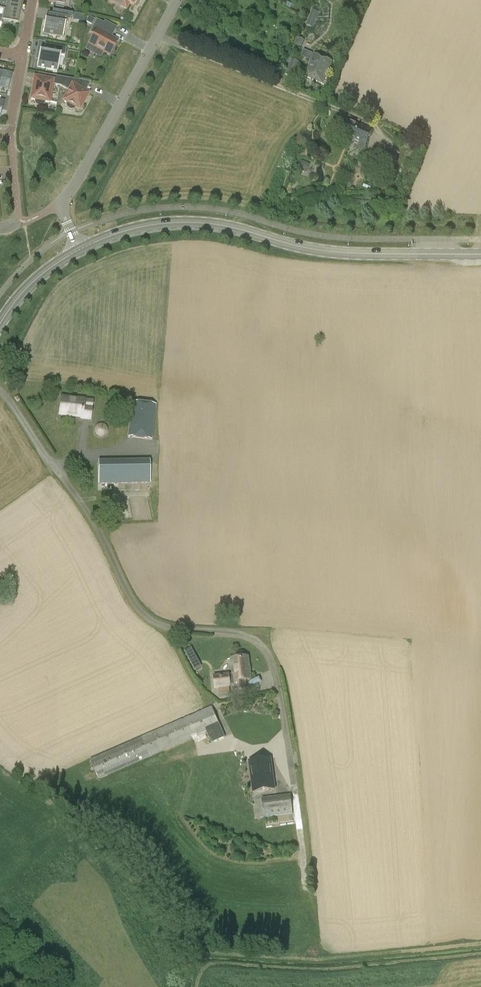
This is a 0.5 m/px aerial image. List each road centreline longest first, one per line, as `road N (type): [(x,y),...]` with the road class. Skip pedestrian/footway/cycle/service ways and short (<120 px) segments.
road 1 (unclassified): [(281,698),(258,638),(151,620),(0,393)]
road 2 (tertiary): [(81,250),(114,234),(185,222),(338,252),(480,254)]
road 3 (residential): [(81,250),(59,207),(177,0)]

